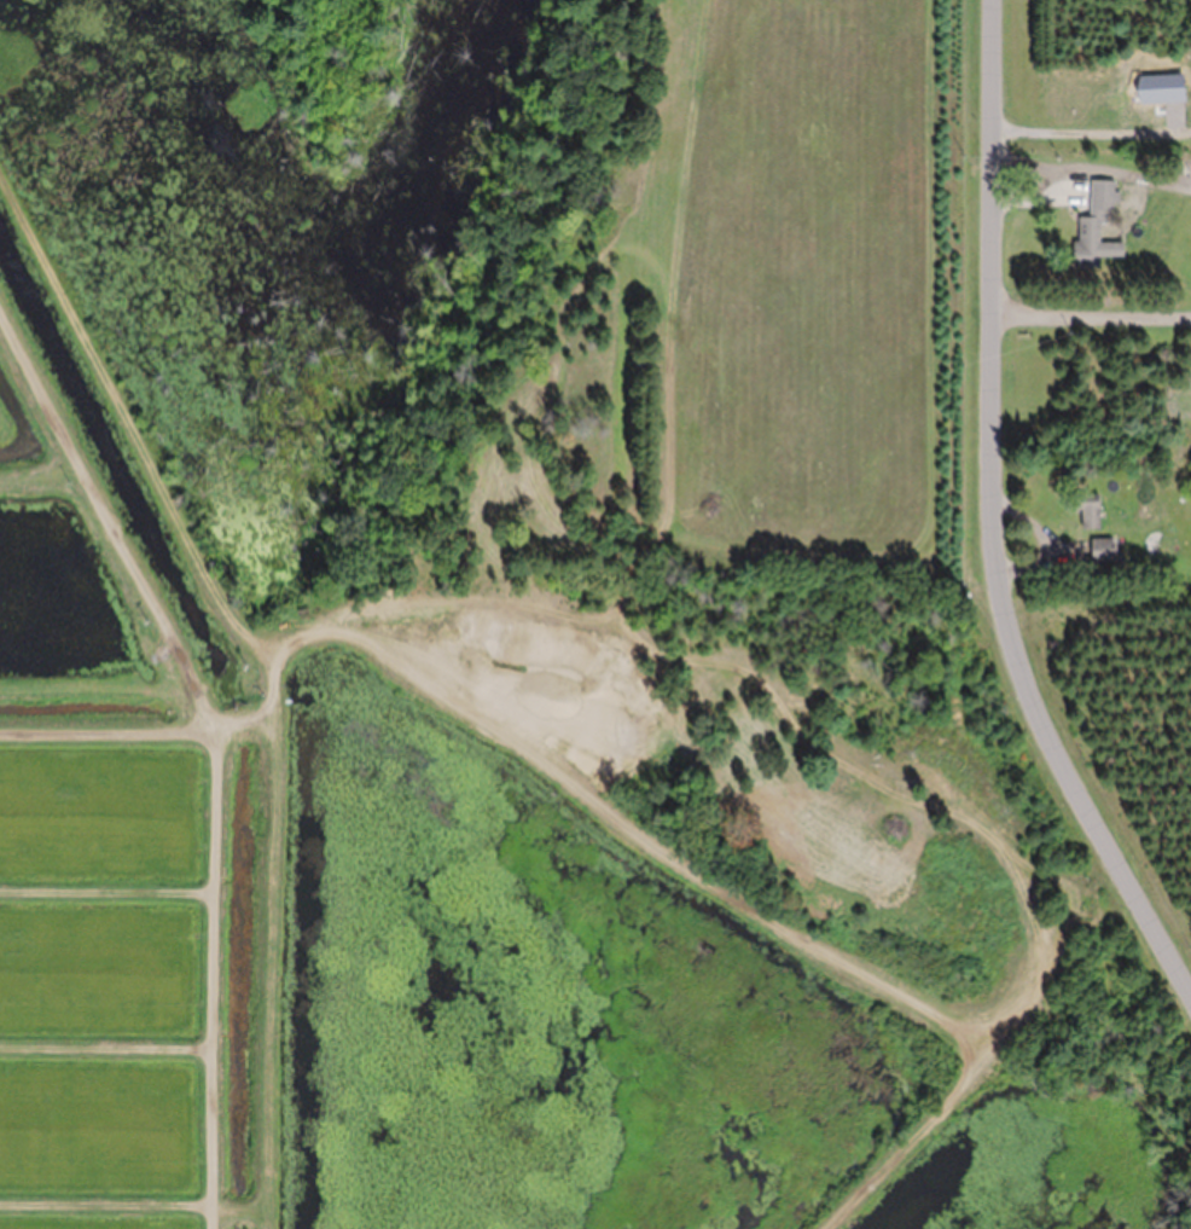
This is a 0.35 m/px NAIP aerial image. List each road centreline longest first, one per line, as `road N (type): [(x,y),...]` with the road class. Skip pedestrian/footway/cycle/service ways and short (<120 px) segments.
road 1 (residential): [(1190,1001),(1103,854),(1030,696),(992,585),(992,0)]
road 2 (residential): [(824,1228),(943,1124),(1036,992),(1103,854)]

